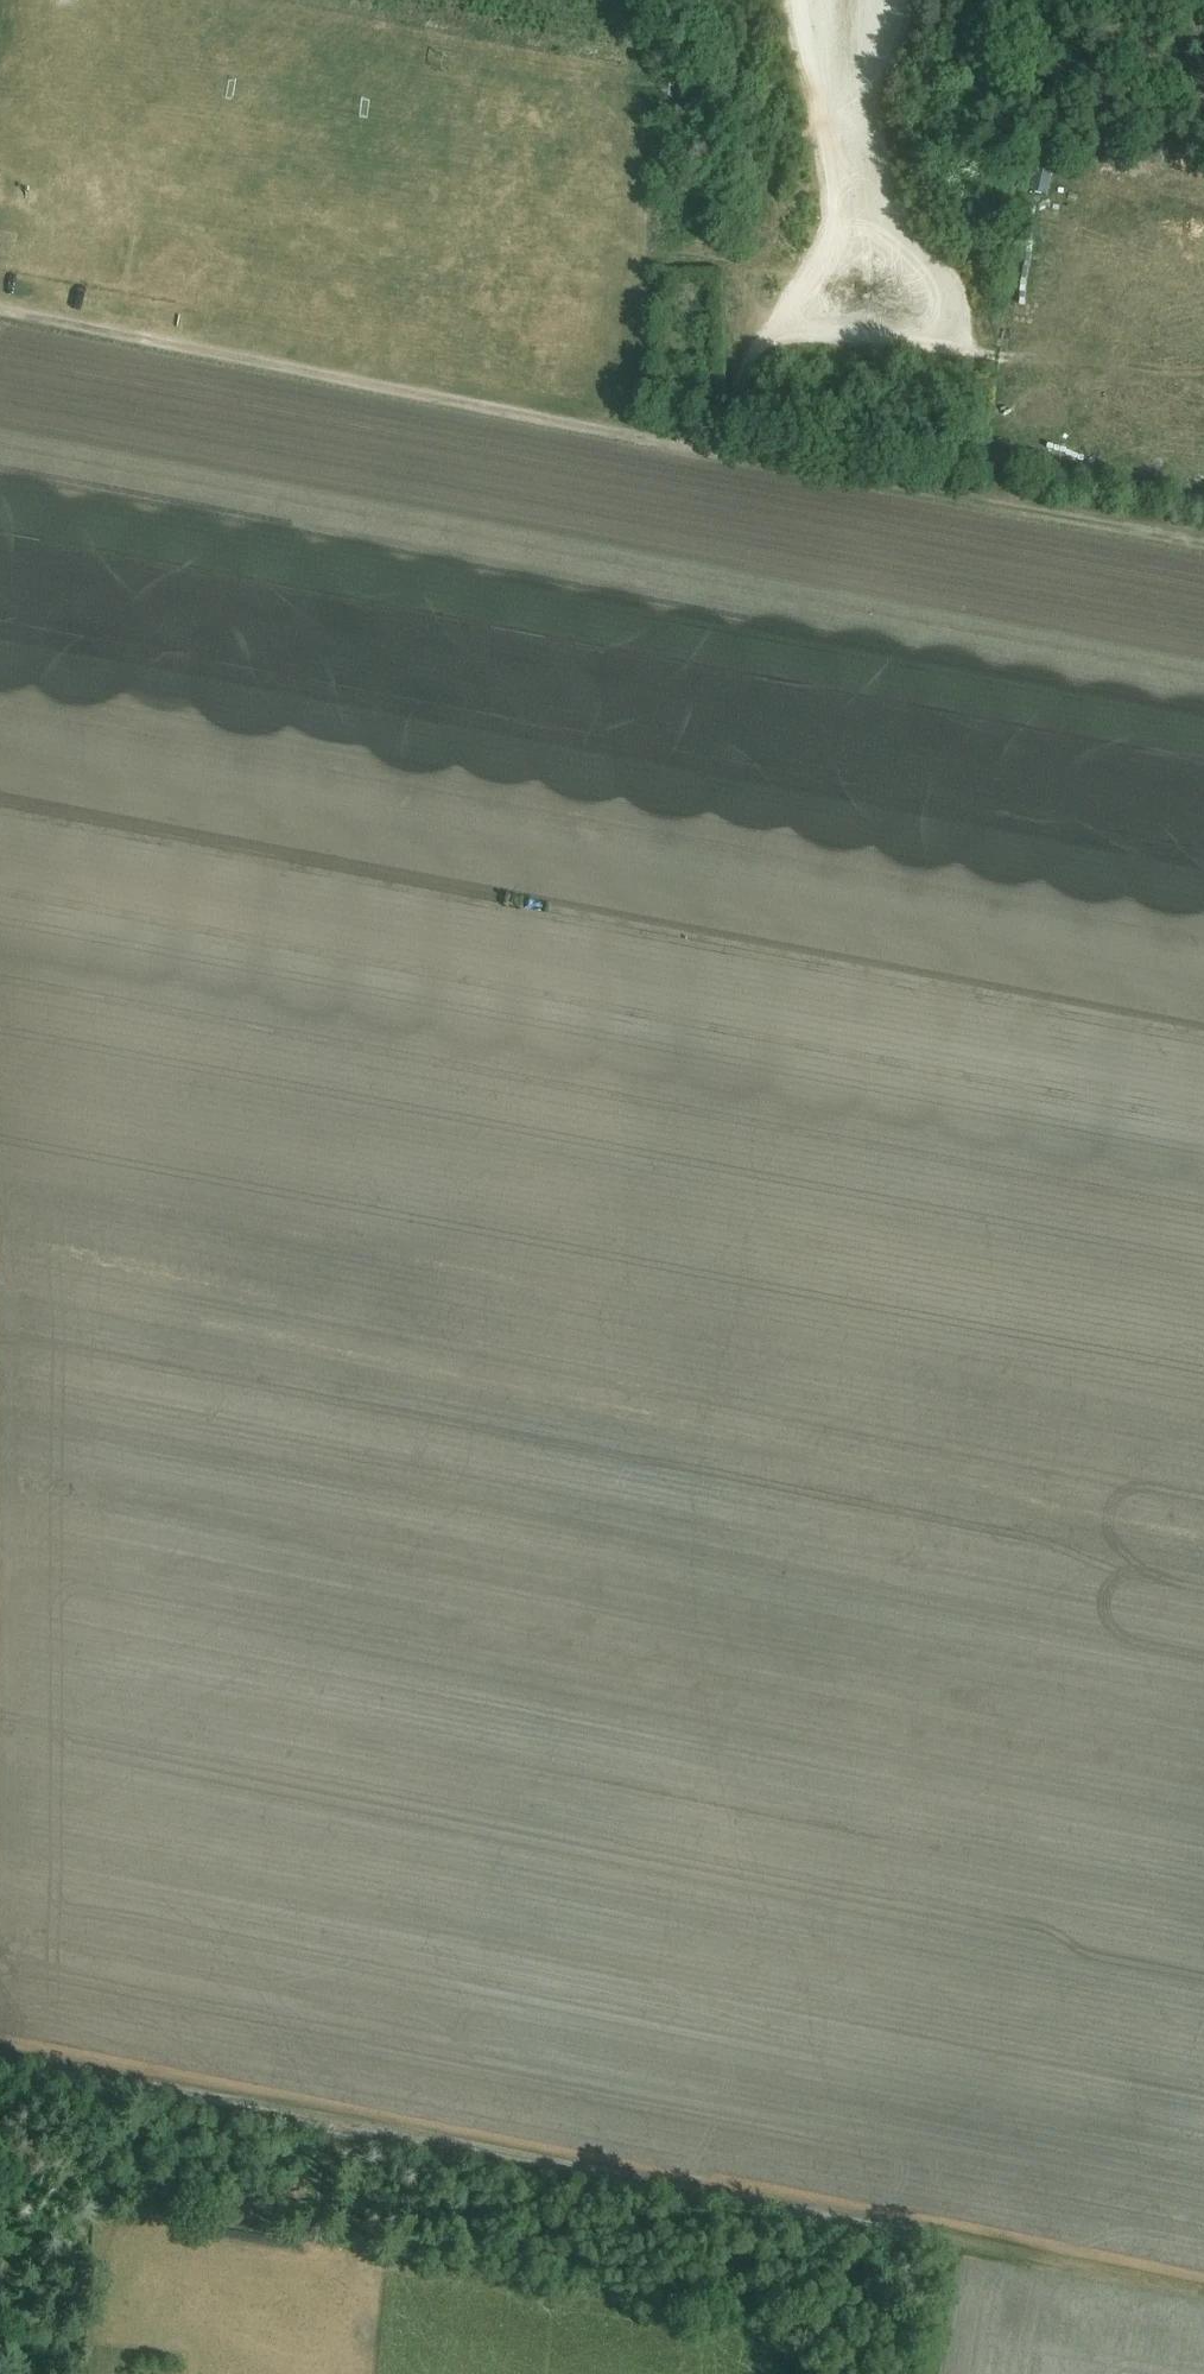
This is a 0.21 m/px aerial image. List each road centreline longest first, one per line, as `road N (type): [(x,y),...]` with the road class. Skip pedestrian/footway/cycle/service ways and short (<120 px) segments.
road 1 (track): [(0,2058),(1203,2293)]
road 2 (track): [(0,309),(643,437)]
road 3 (track): [(643,437),(1203,542)]
road 4 (track): [(747,338),(975,352)]

